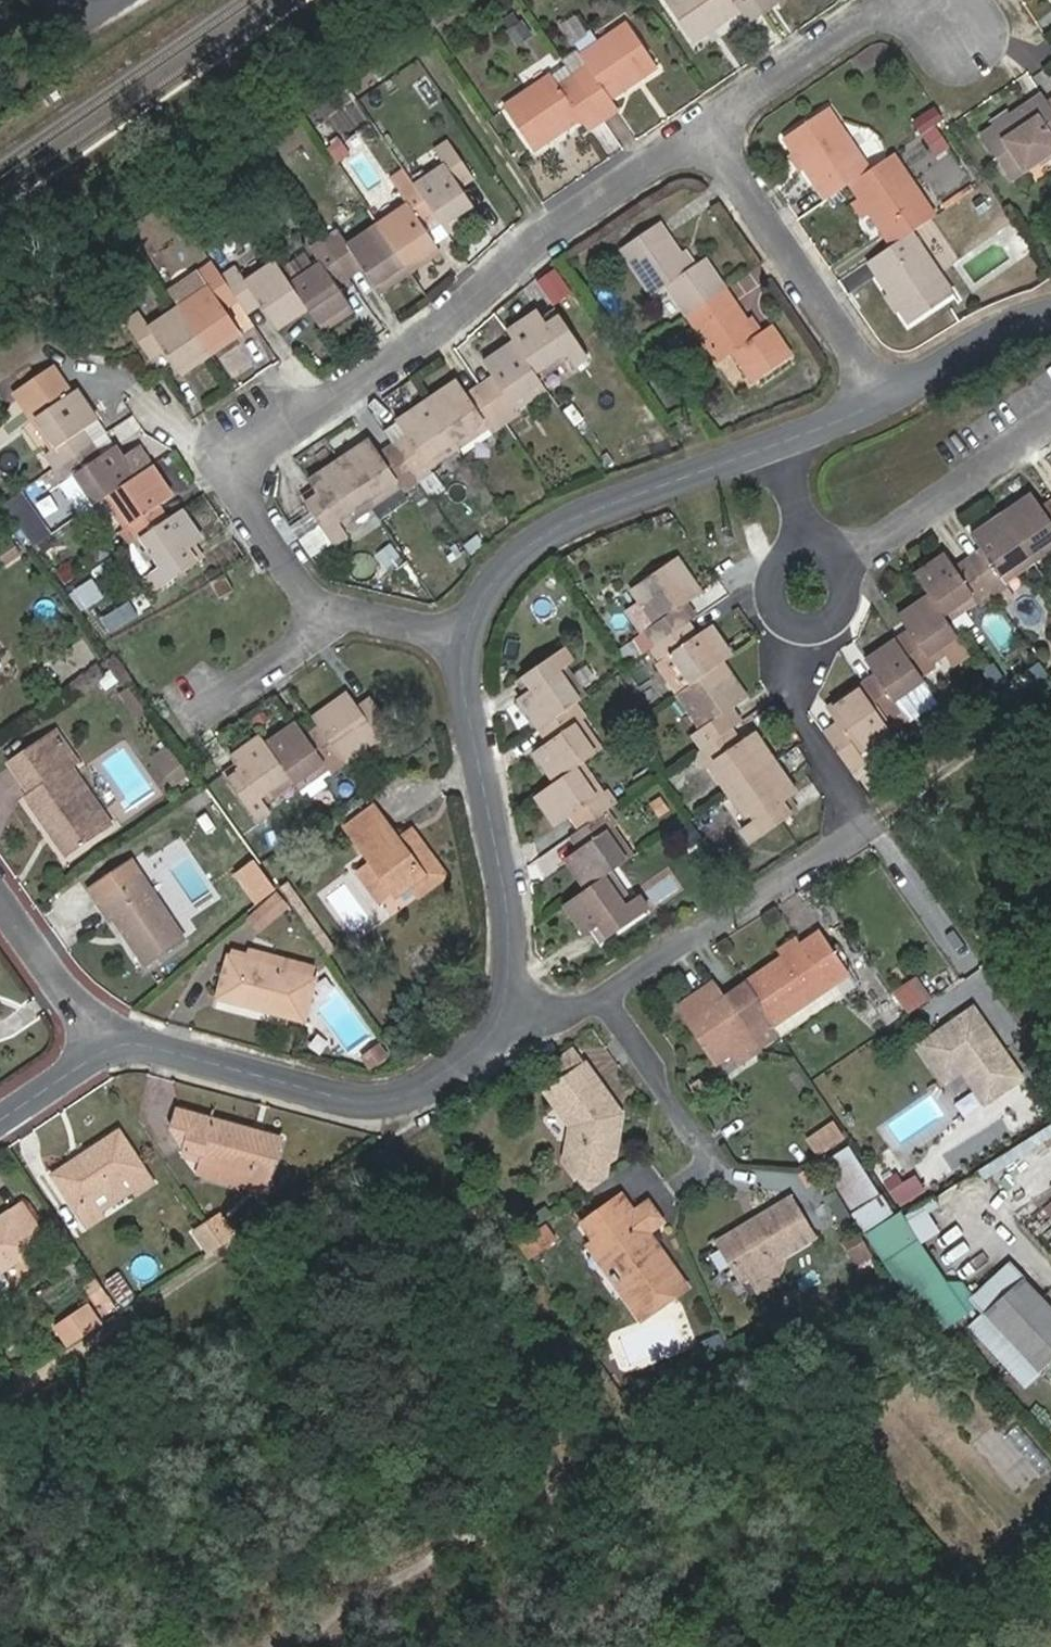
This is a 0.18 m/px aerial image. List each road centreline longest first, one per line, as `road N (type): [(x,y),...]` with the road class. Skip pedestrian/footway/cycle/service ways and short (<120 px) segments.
road 1 (residential): [(709,137),(567,227),(442,332),(278,435),(255,458),(255,501),(328,608),(469,630)]
road 2 (track): [(416,1099),(385,1141),(0,1402)]
road 3 (residential): [(469,630),(494,584),(537,541),(891,391)]
road 4 (residential): [(105,1051),(155,1050),(393,1106),(448,1081),(486,1045),(507,1003)]
road 5 (residential): [(507,1003),(510,919),(461,676),(469,630)]
road 6 (residential): [(601,1001),(875,829)]
road 7 (residential): [(891,391),(709,137)]
road 8 (residential): [(959,25),(891,8),(709,137)]
road 9 (residential): [(601,1001),(712,1165)]
road 10 (residential): [(0,908),(105,1051)]
road 11 (residential): [(891,391),(1050,313)]
road 12 (residential): [(0,1122),(105,1051)]

